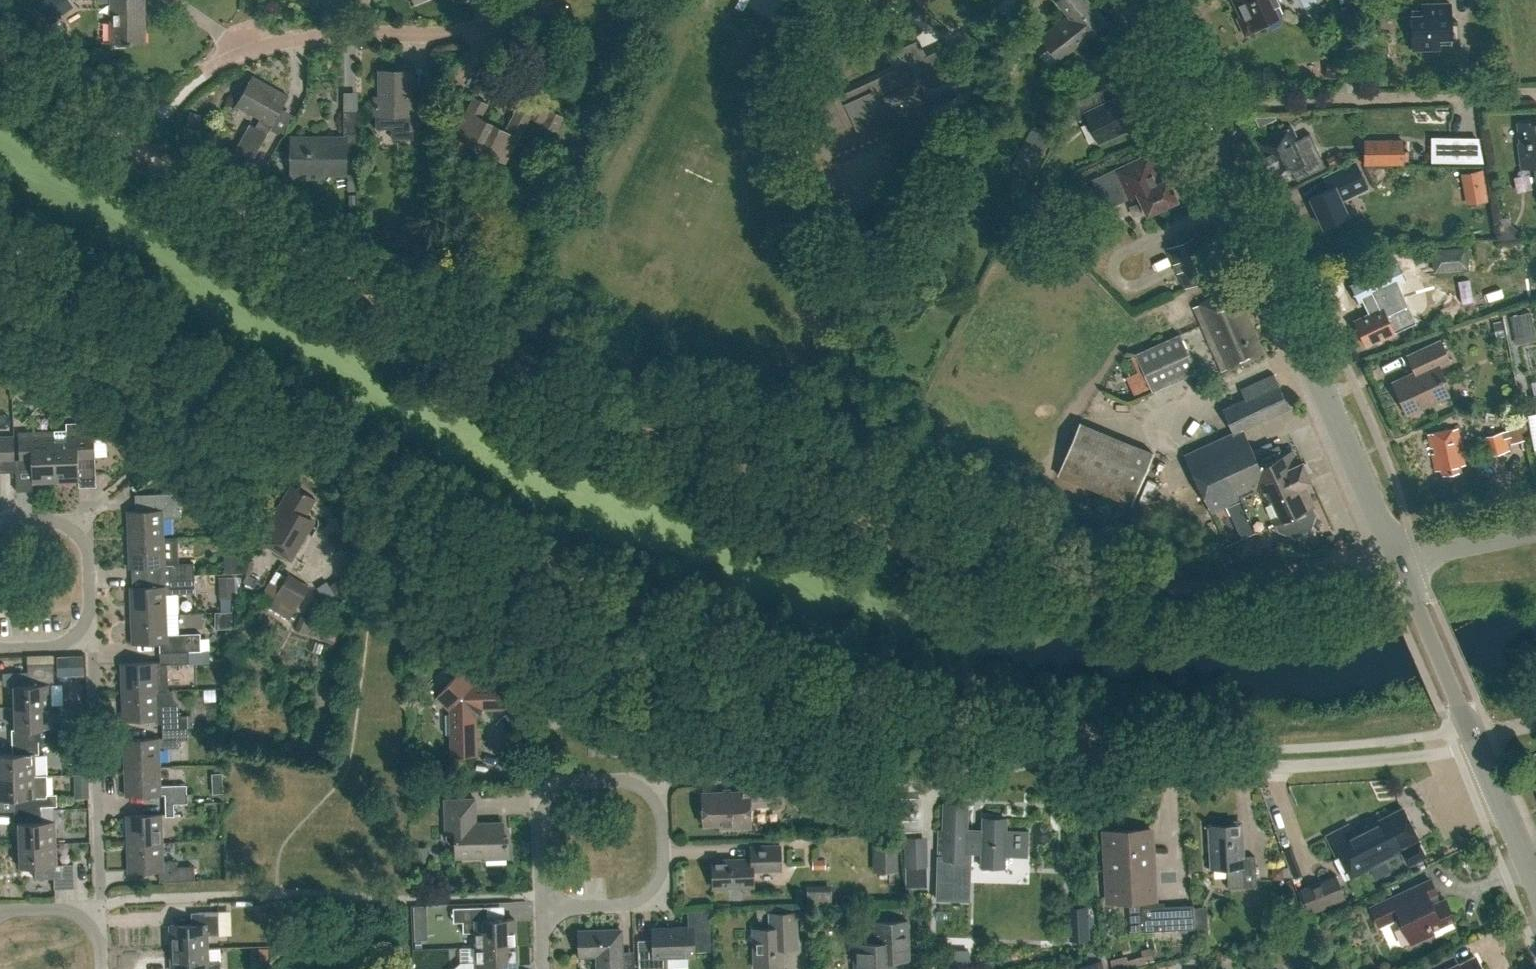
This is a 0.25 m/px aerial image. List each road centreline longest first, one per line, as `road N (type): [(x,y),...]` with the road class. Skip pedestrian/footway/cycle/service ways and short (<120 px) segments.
road 1 (track): [(0,49),(384,295),(566,393),(761,475),(938,538),(1140,580),(1228,587),(1381,569)]
road 2 (track): [(369,504),(399,504),(602,608),(918,725),(1037,745)]
road 3 (tertiary): [(1399,563),(1200,115)]
road 4 (residential): [(1037,745),(1218,767),(1421,756),(1477,744)]
road 5 (residential): [(542,908),(540,783),(627,779),(657,789),(664,813),(660,892),(636,905)]
road 6 (residential): [(204,77),(245,51),(293,38),(438,34),(491,25),(547,0)]
road 7 (residential): [(1200,115),(1247,102),(1535,92)]
road 8 (tertiary): [(1477,744),(1399,563)]
road 9 (residential): [(0,522),(49,520),(72,531),(89,554),(94,644)]
road 10 (residential): [(102,903),(98,745)]
road 11 (tertiary): [(1535,878),(1477,744)]
road 12 (unclassified): [(1535,532),(1399,563)]
road 13 (tertiary): [(1200,115),(1146,0)]

